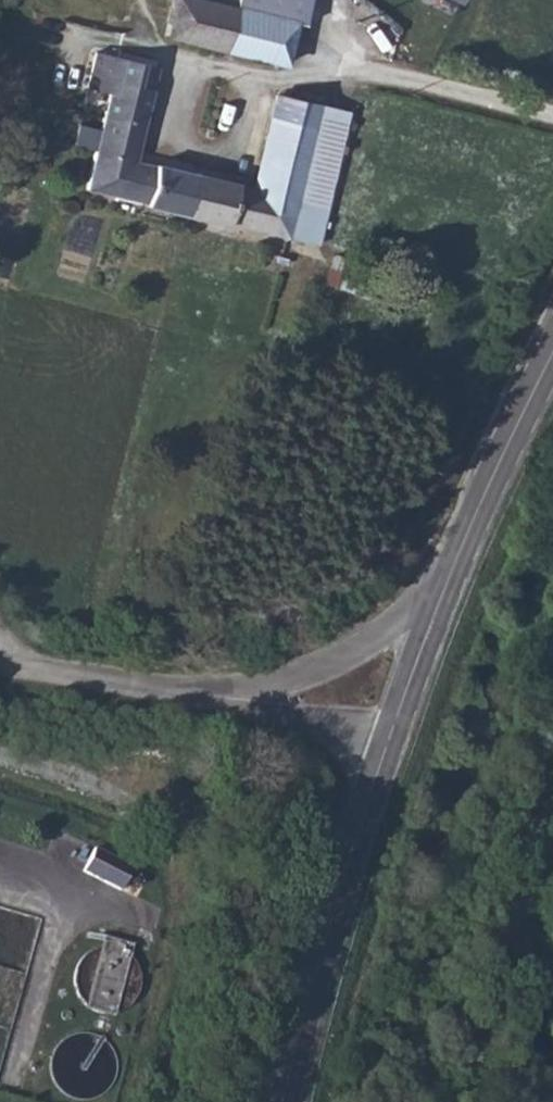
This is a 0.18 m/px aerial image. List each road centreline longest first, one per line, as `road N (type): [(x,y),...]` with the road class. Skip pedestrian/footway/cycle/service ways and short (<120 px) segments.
road 1 (secondary): [(284,1101),(386,749)]
road 2 (secondary): [(442,589),(552,349)]
road 3 (unclassified): [(235,696),(0,665)]
road 4 (unclassified): [(442,589),(347,655),(235,696)]
road 5 (secondary): [(386,749),(442,589)]
road 6 (unclassified): [(235,696),(386,749)]

